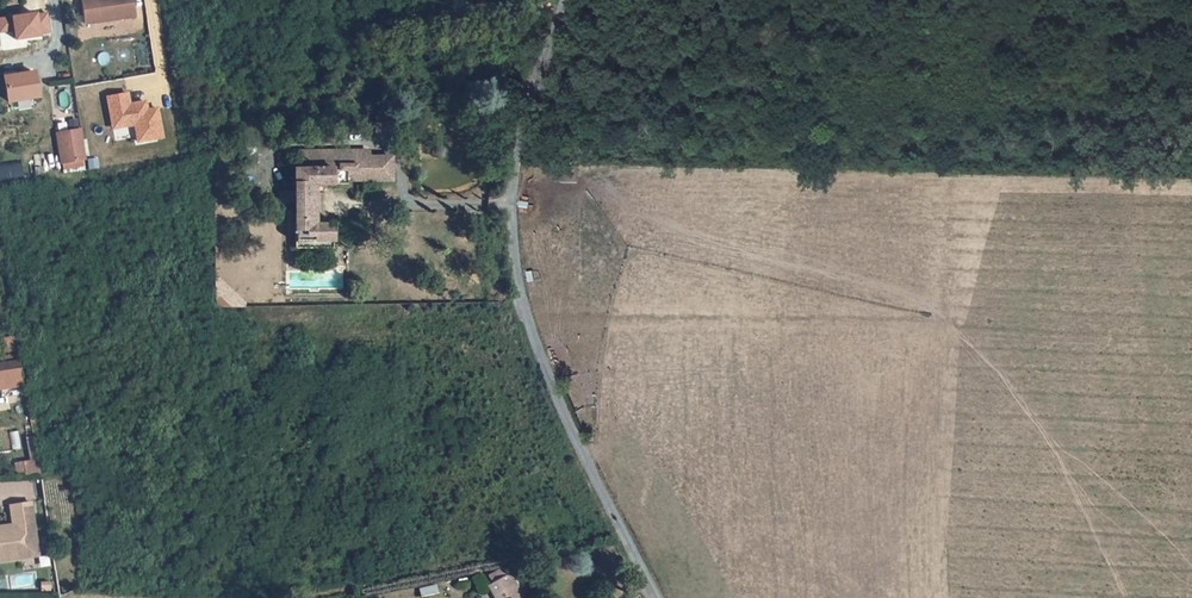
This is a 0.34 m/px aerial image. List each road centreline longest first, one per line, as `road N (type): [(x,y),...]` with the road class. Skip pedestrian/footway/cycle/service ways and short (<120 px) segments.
road 1 (residential): [(656,597),(558,396),(520,289),(514,179),(566,0)]

